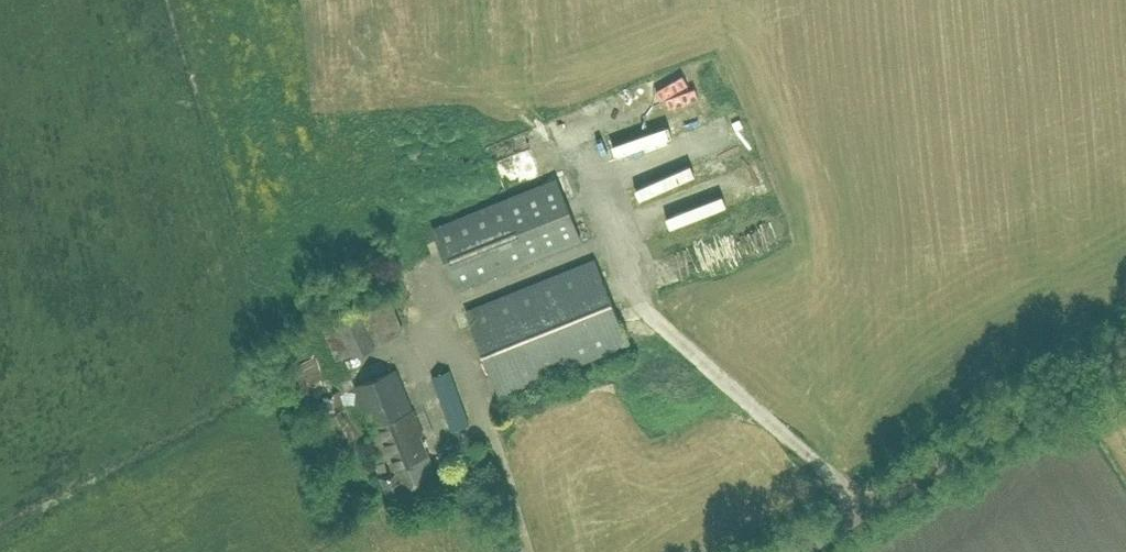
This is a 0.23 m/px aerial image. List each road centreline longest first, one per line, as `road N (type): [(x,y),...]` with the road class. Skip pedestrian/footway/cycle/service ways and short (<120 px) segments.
road 1 (unclassified): [(1125,342),(787,551)]

